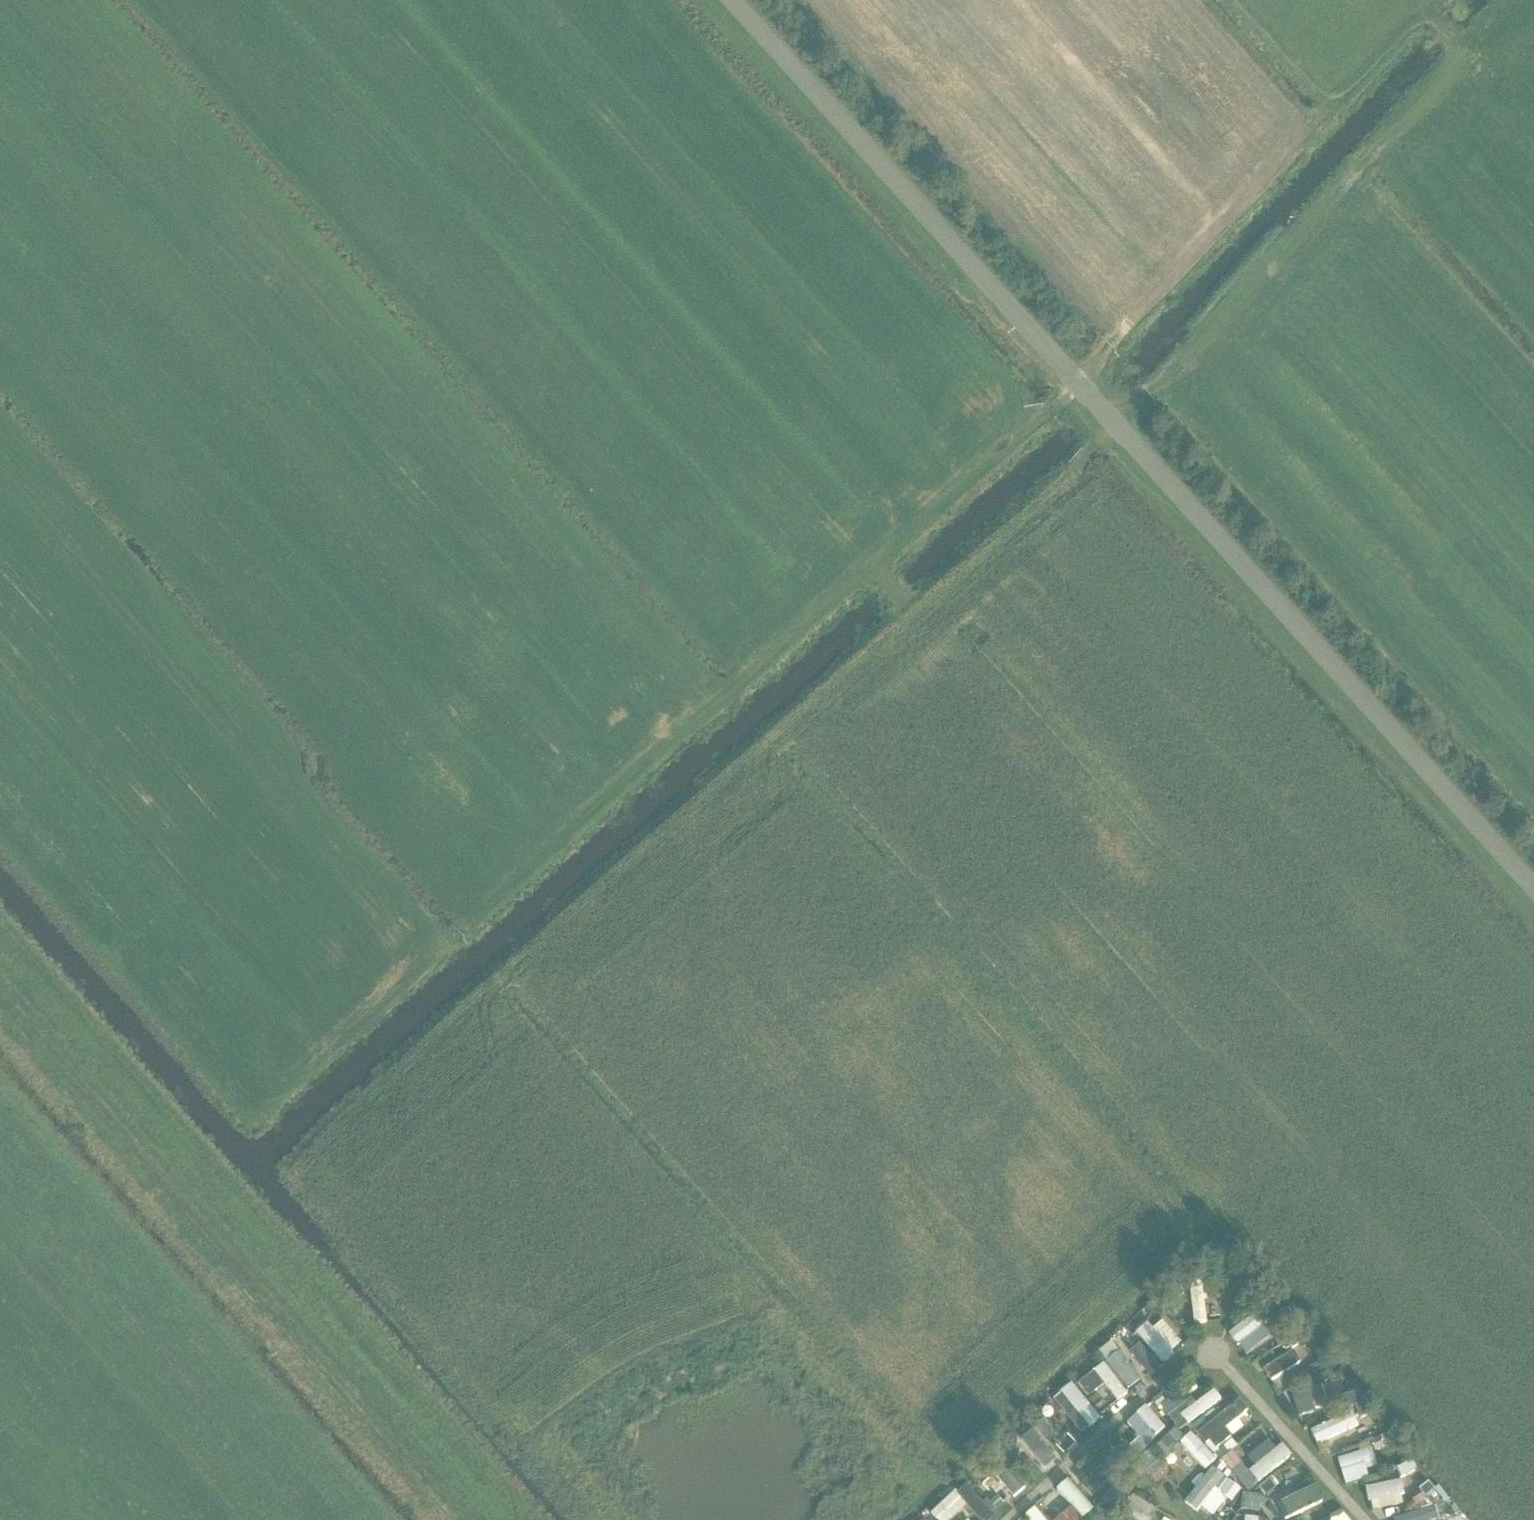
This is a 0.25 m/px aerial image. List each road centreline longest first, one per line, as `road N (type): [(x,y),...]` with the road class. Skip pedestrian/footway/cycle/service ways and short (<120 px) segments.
road 1 (unclassified): [(1533,887),(730,0)]

